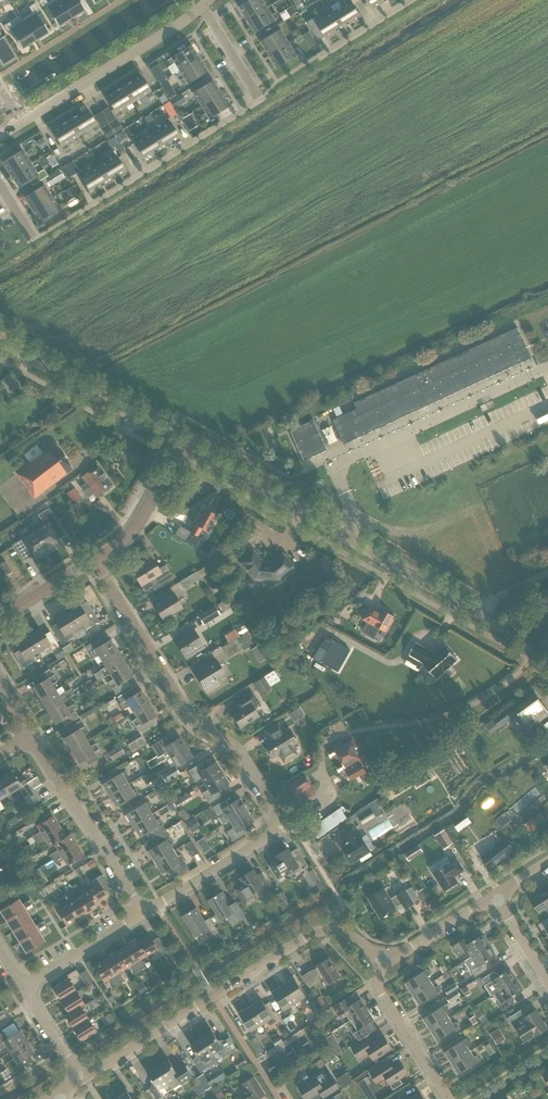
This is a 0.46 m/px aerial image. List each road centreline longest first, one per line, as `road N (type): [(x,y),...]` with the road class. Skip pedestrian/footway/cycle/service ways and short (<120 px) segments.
road 1 (tertiary): [(547,653),(177,441)]
road 2 (unclassified): [(81,1079),(316,933),(342,933),(379,953)]
road 3 (residential): [(275,827),(276,808),(239,749),(191,716),(93,564)]
road 4 (unclassified): [(22,124),(205,7)]
road 5 (residential): [(143,914),(30,737)]
road 6 (tertiary): [(177,441),(0,339)]
road 7 (residential): [(449,1098),(380,994),(379,953)]
road 8 (residential): [(143,914),(275,827)]
road 9 (unclassified): [(93,564),(133,531),(177,441)]
road 10 (residential): [(25,989),(143,914)]
road 11 (unclassified): [(379,953),(406,952),(498,897)]

